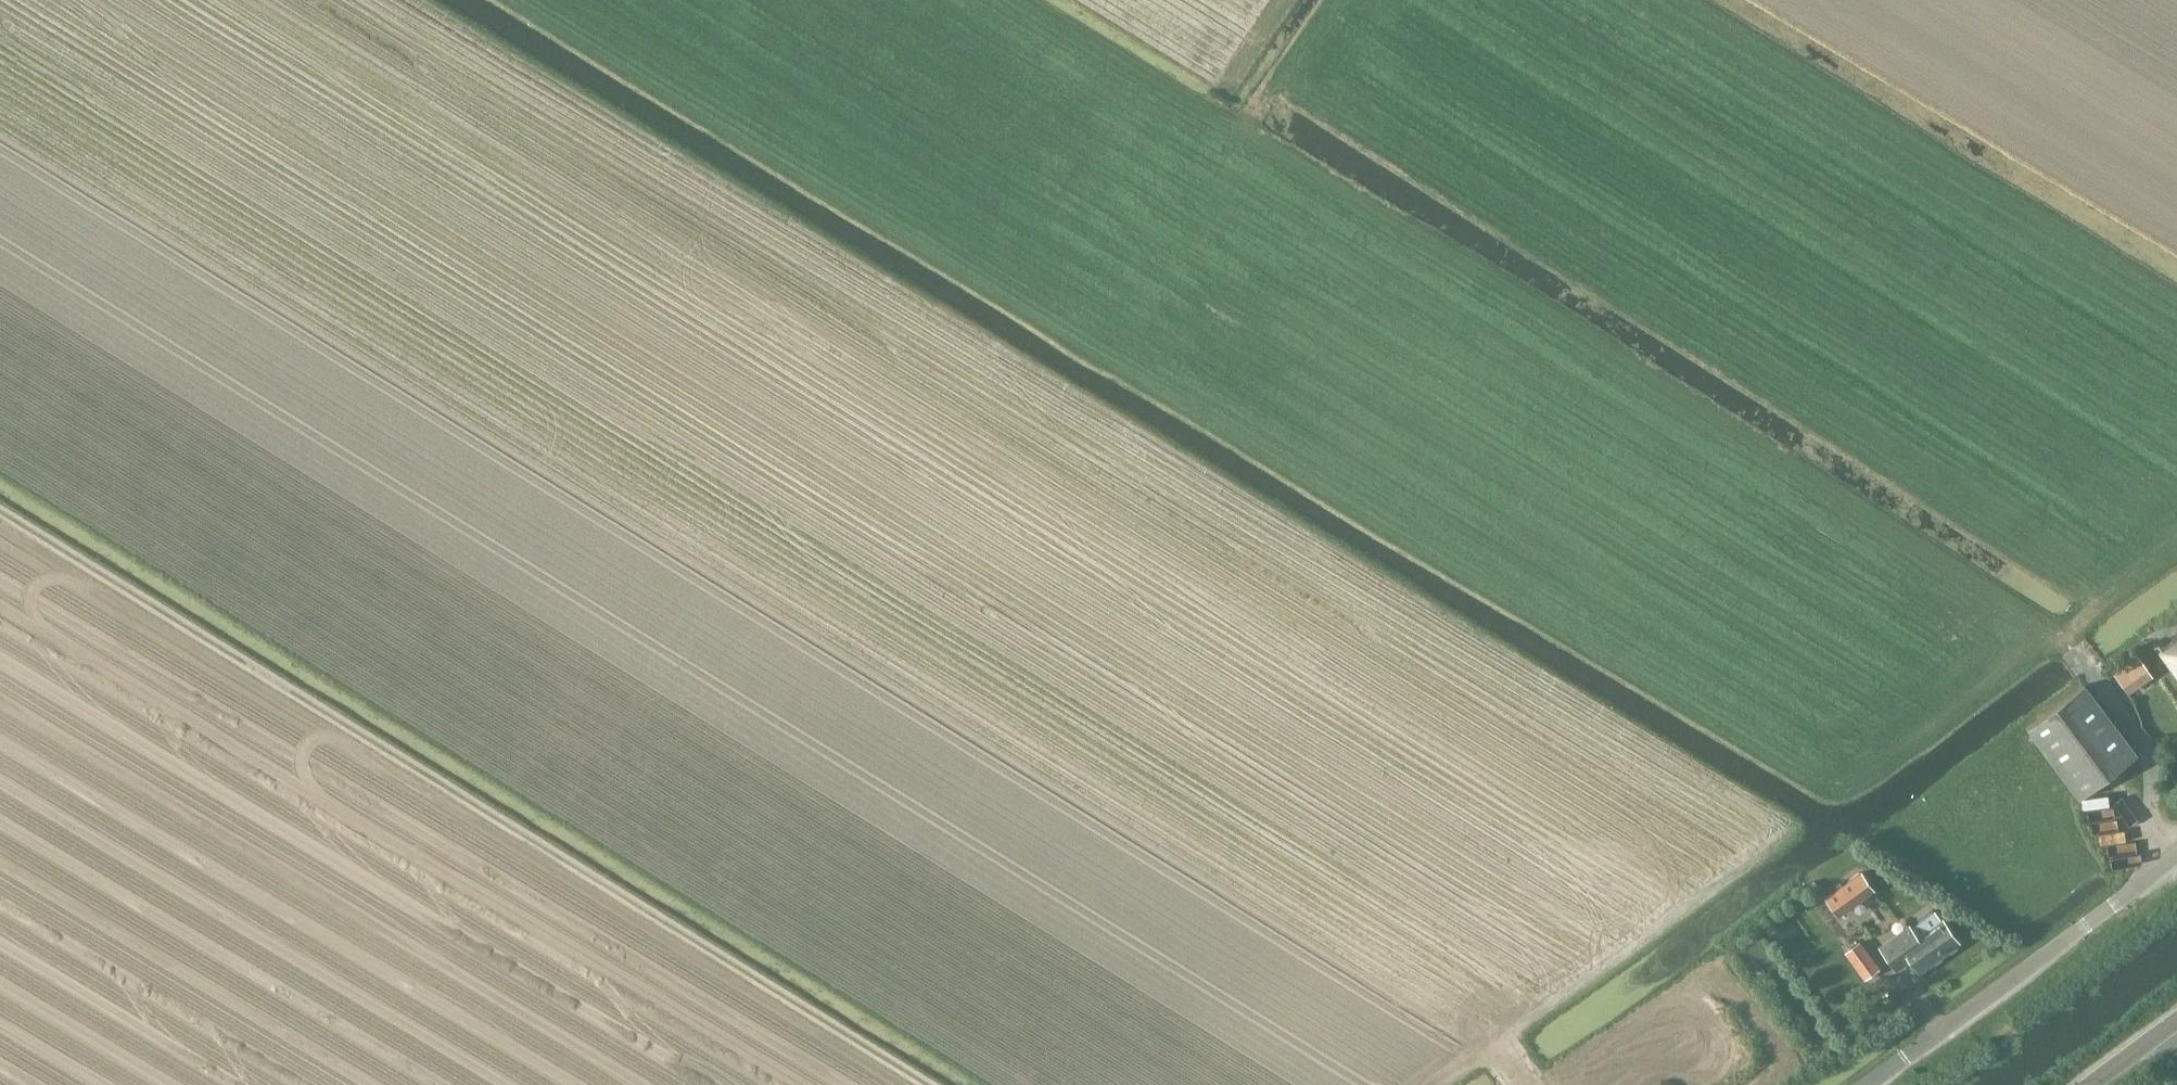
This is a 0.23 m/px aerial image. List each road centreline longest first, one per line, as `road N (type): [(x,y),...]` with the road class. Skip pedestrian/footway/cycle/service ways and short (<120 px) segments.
road 1 (track): [(0,519),(916,1084)]
road 2 (unclassified): [(1867,1084),(2176,859)]
road 3 (track): [(2176,241),(1928,95)]

